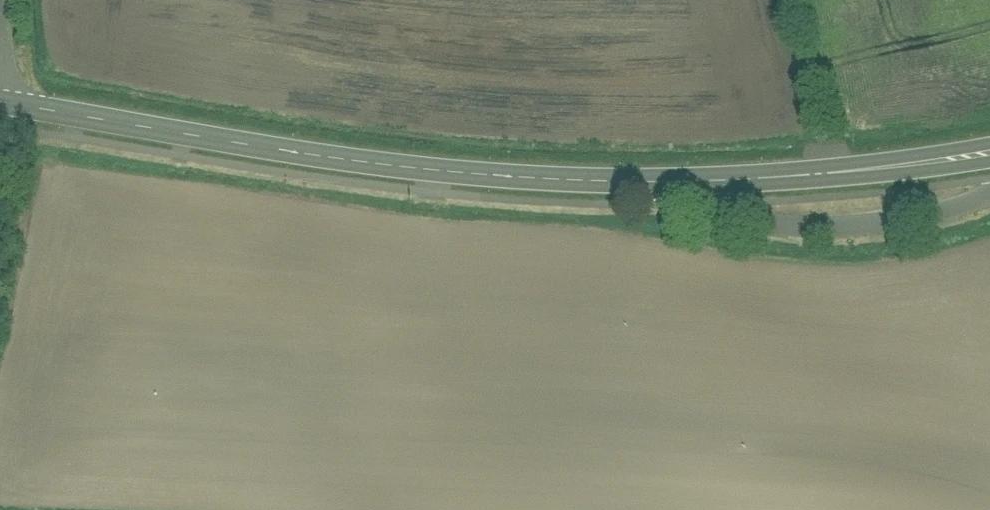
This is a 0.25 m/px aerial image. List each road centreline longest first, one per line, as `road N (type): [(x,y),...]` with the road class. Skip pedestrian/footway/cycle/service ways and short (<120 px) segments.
road 1 (secondary): [(0,106),(322,161),(547,186),(838,181),(989,160)]

